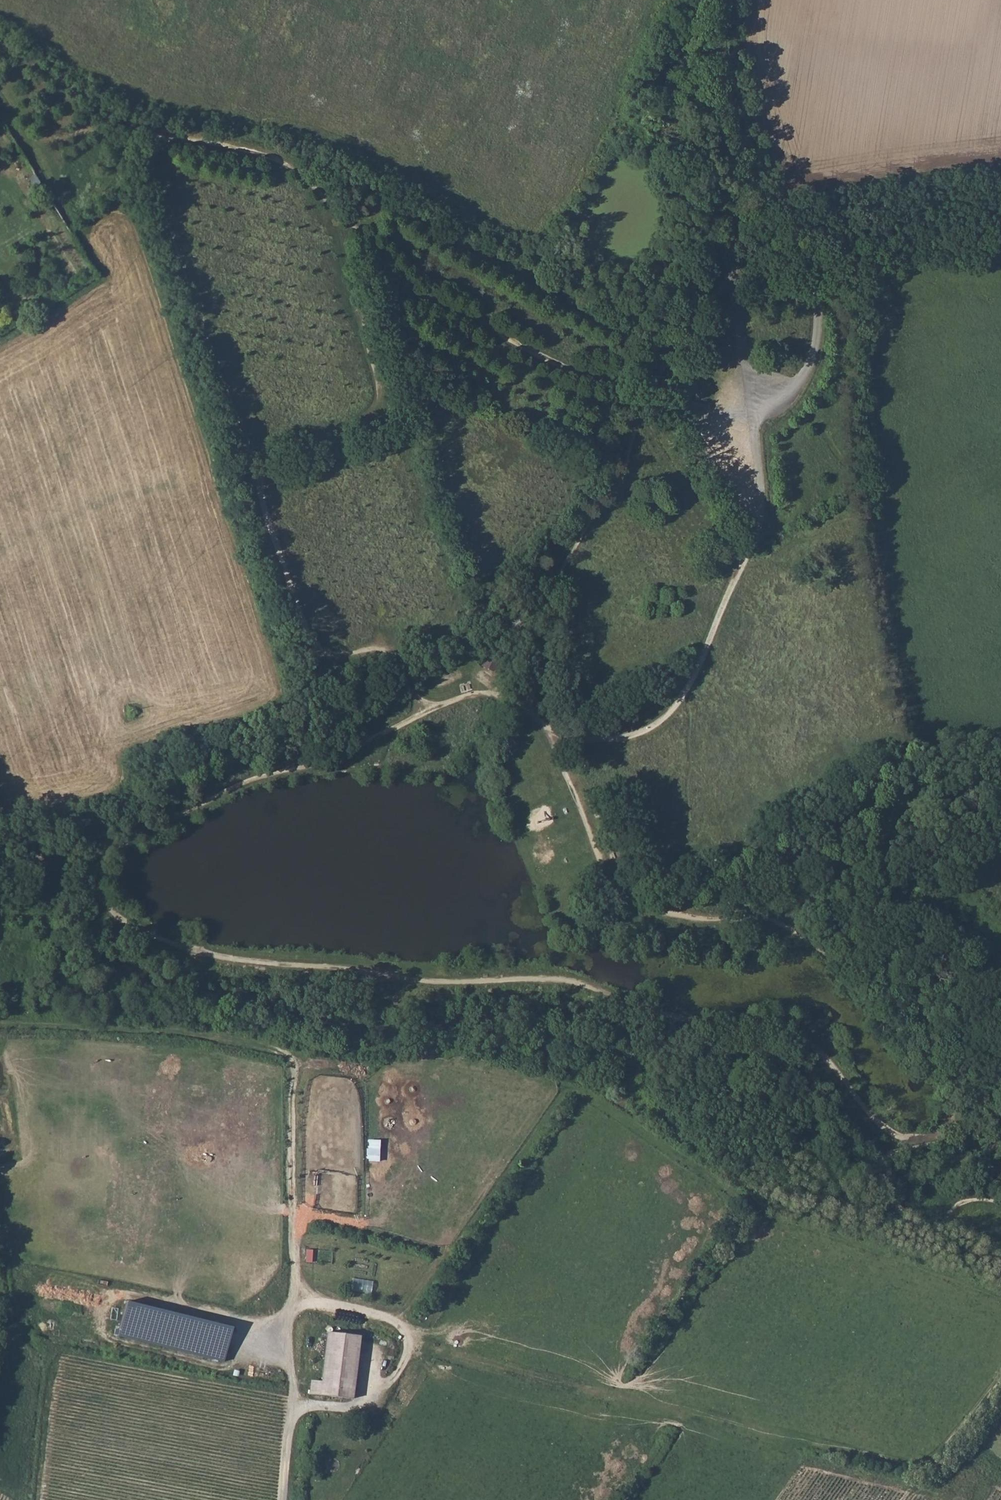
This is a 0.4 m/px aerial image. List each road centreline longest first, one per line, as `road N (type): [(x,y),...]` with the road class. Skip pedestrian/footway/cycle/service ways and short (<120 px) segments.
road 1 (track): [(920,1139),(882,1133),(828,1060),(792,1034),(649,1011),(563,980),(431,982),(246,964),(161,942),(112,912),(98,892),(98,858),(107,850),(241,783),(313,764),(430,713)]
road 2 (track): [(547,727),(602,871),(625,898),(649,912),(785,925),(872,998),(947,1097),(951,1119),(920,1139)]
road 3 (track): [(430,713),(400,659),(378,653),(325,661),(259,486),(262,467),(290,447),(393,415),(404,392),(375,322),(378,307),(408,296)]
road 4 (track): [(0,48),(129,124),(293,169),(405,282),(408,296)]
road 5 (track): [(528,712),(563,566),(619,485),(637,421),(689,319),(734,278)]
road 6 (unclassified): [(764,227),(812,289),(820,333),(803,382),(754,425),(738,260)]
road 7 (track): [(757,534),(691,683),(661,720),(601,739),(547,727)]
road 8 (track): [(34,1499),(50,1360),(48,1348),(24,1327),(0,1226)]
road 9 (track): [(408,296),(431,300),(564,372),(608,372),(620,350)]
road 10 (unclassified): [(724,0),(716,55),(764,227)]
road 11 (track): [(547,727),(509,699),(487,694),(430,713)]

